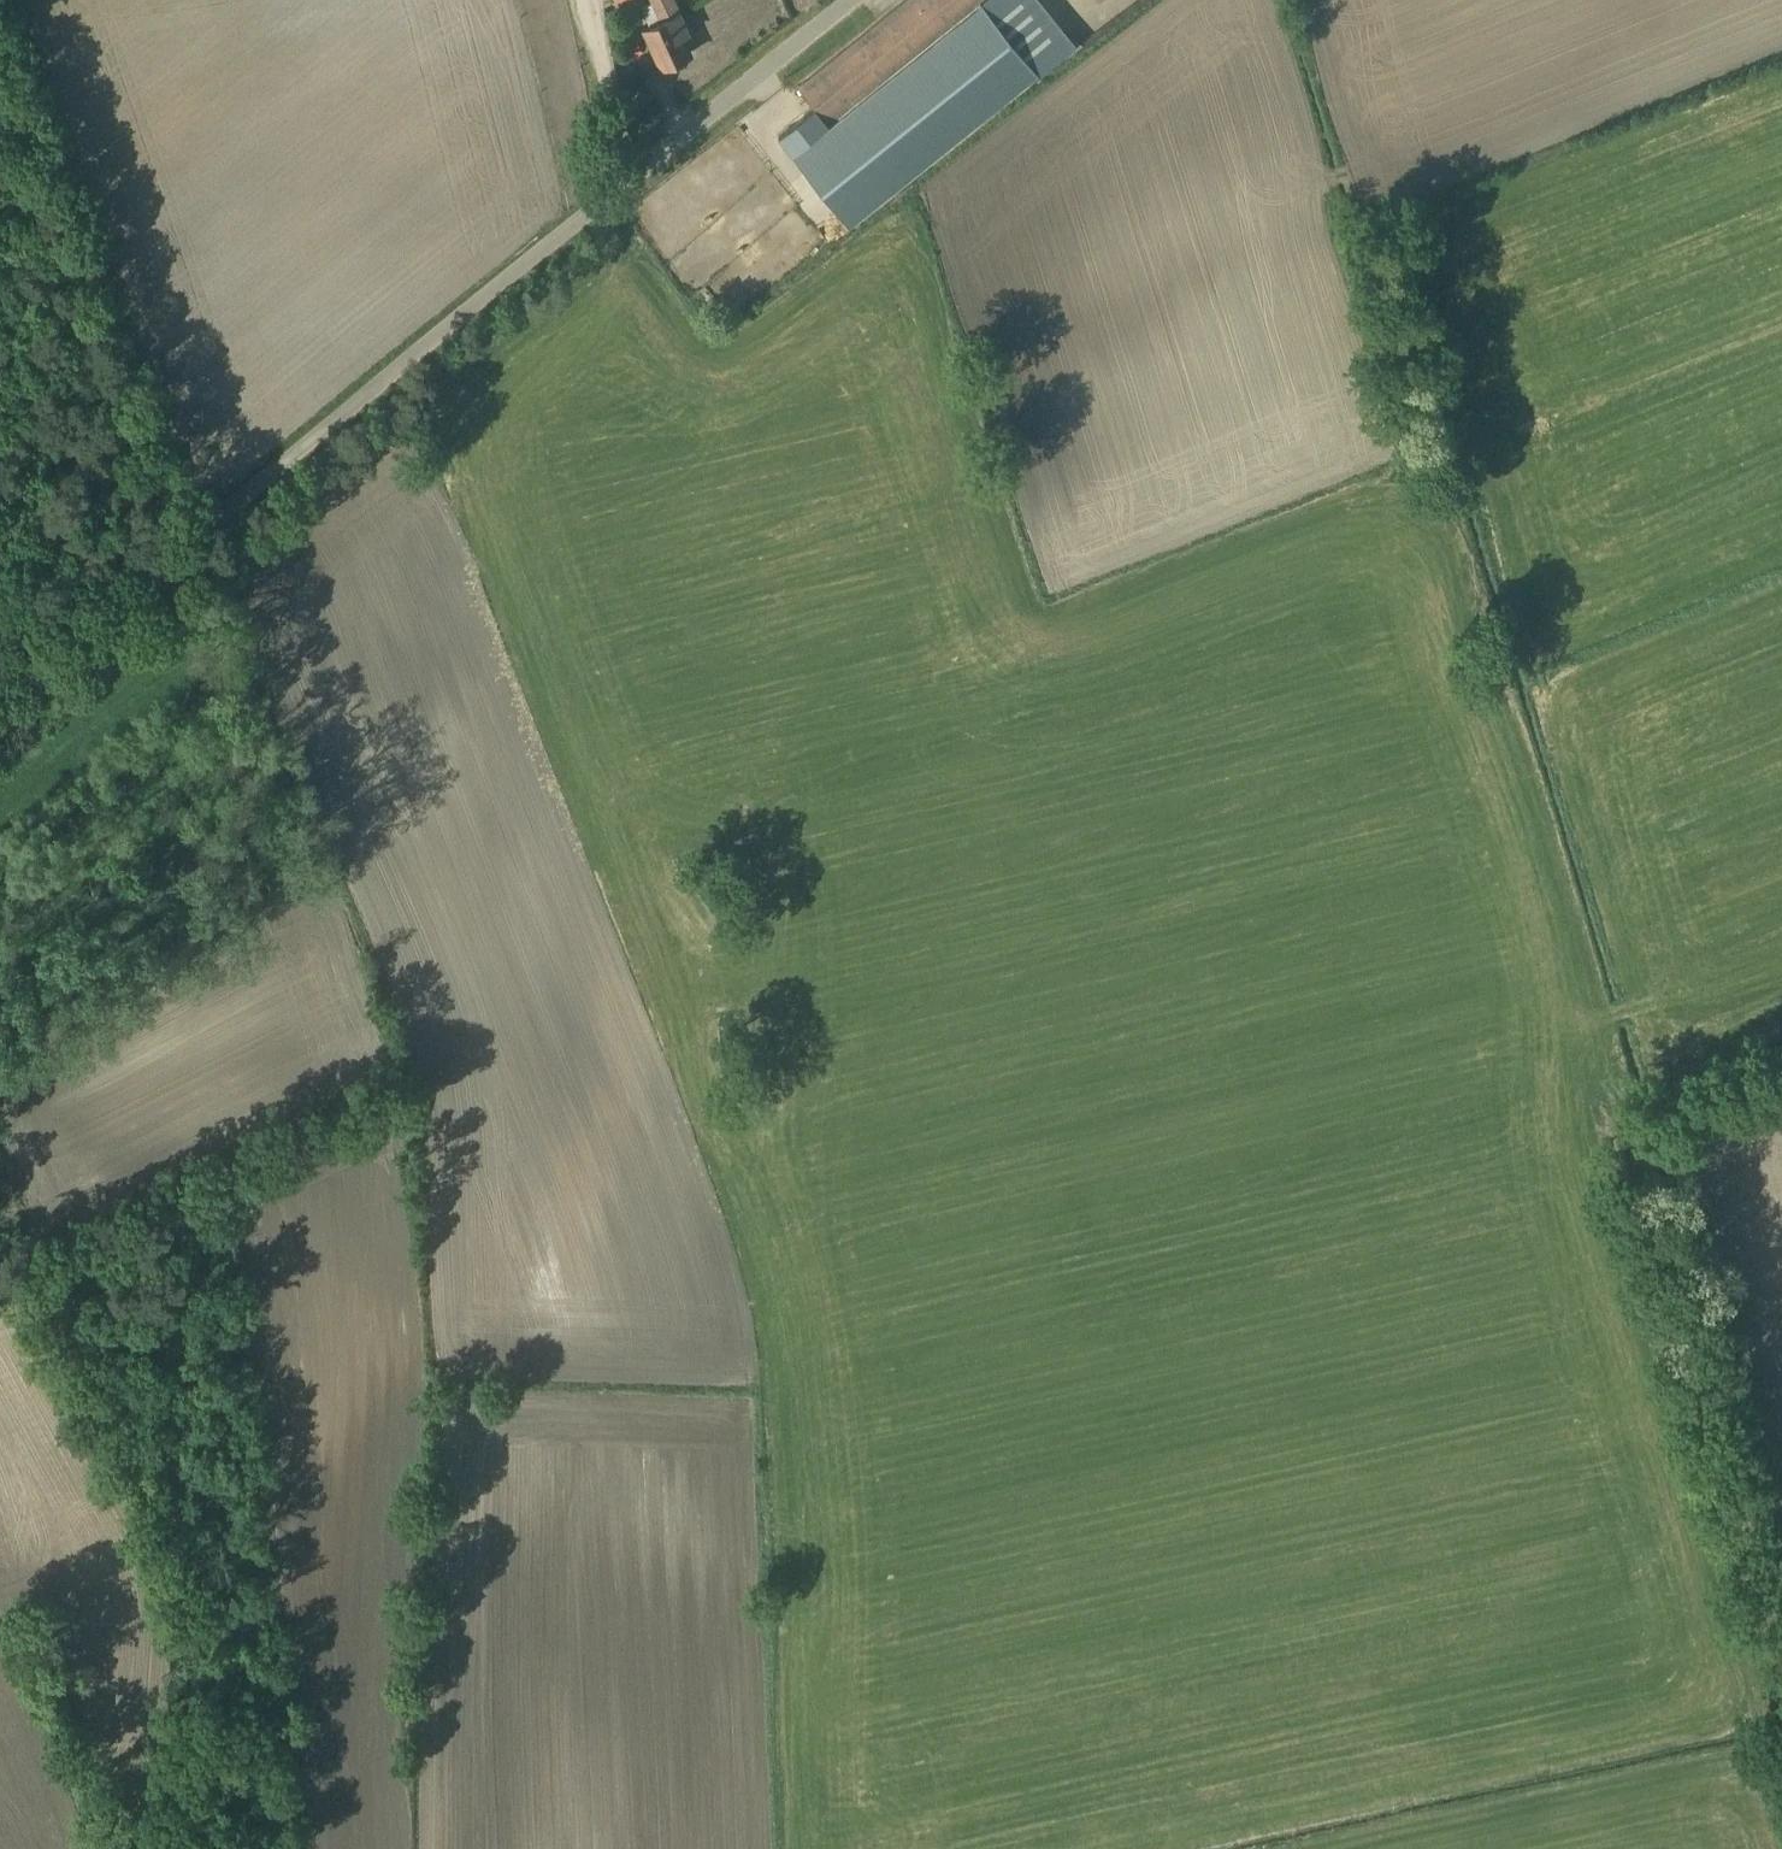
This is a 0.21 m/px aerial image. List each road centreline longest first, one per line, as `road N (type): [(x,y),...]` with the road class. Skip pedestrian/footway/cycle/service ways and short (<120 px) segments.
road 1 (unclassified): [(858,0),(0,695)]
road 2 (track): [(0,1221),(109,1320),(209,1394),(240,1460),(263,1572),(249,1670),(252,1848)]
road 3 (track): [(1432,448),(1632,1134)]
road 4 (track): [(1781,1637),(1632,1134),(1781,1071)]
road 5 (track): [(592,0),(634,185)]

